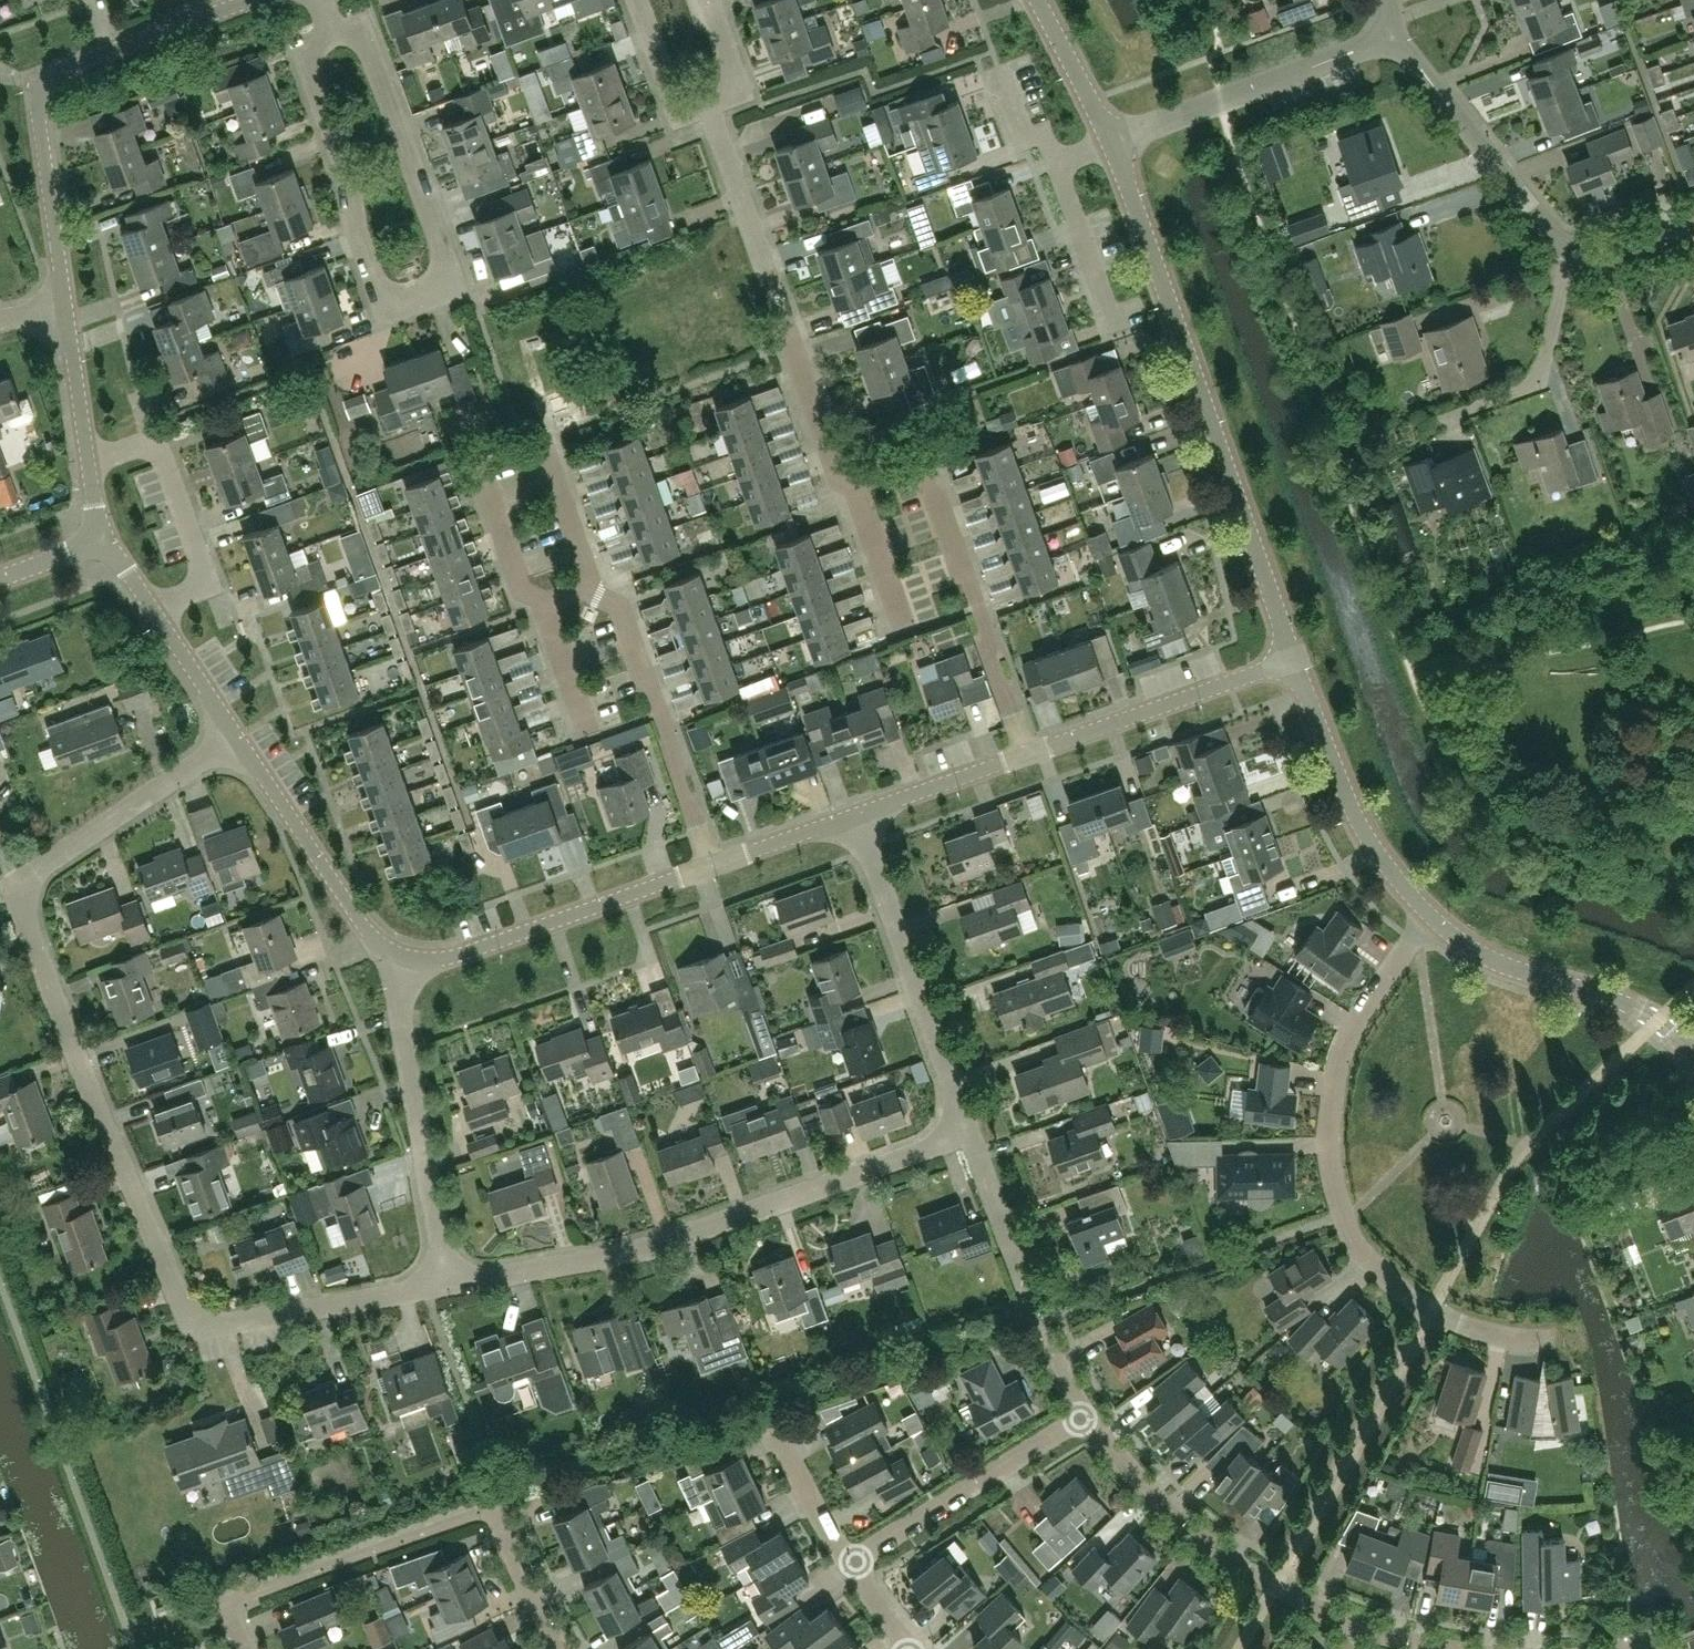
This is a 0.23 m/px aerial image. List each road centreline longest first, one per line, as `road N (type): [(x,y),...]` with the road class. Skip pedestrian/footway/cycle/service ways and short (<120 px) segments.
road 1 (residential): [(451,1282),(205,1323),(181,1304),(26,908),(32,881),(235,737)]
road 2 (residential): [(331,37),(319,48),(312,82),(371,276),(404,300),(434,290),(447,250),(384,70),(365,48)]
road 3 (residential): [(1551,1340),(1489,1333),(1409,1295),(1372,1259),(1335,1188),(1327,1131),(1335,1073),(1359,1020),(1429,914)]
road 4 (tertiary): [(1296,660),(1113,139)]
road 5 (residential): [(970,1130),(710,1222),(451,1282)]
road 6 (residential): [(242,1648),(223,1604),(499,1507),(560,1648)]
road 7 (residential): [(1089,1414),(1142,1480),(1206,1538),(1277,1586),(1357,1623),(1462,1648)]
road 8 (residential): [(66,313),(39,113),(49,89),(79,64),(253,0)]
road 9 (residential): [(1031,753),(924,457),(848,484)]
road 10 (residential): [(970,1130),(857,814)]
road 11 (residential): [(451,1282),(405,1025),(404,960)]
road 12 (residential): [(404,960),(448,959),(713,865)]
road 13 (residential): [(713,865),(621,605),(599,585)]
road 14 (tertiary): [(1693,1052),(1637,1007),(1511,968),(1454,938),(1429,914)]
road 15 (residential): [(1376,32),(1422,68),(1552,236),(1577,254)]
road 16 (tertiary): [(1429,914),(1354,811),(1296,660)]
road 17 (residential): [(1113,139),(1352,51),(1376,32)]
road 18 (residential): [(849,1566),(1089,1414)]
road 19 (residential): [(404,960),(364,928),(235,737)]
road 20 (residential): [(1031,753),(1296,660)]
road 21 (residential): [(157,616),(193,588),(201,566),(162,461),(137,449),(88,461)]
road 22 (residential): [(709,109),(775,276),(792,352)]
road 23 (residential): [(1445,419),(1525,387),(1541,372),(1577,254)]
road 24 (residential): [(1118,334),(1052,158)]
road 25 (residential): [(857,814),(1031,753)]
road 26 (residential): [(1026,1293),(970,1130)]
road 27 (residential): [(849,1566),(771,1417)]
road 28 (residential): [(544,603),(519,583),(479,459)]
road 29 (residential): [(599,585),(550,435)]
road 30 (residential): [(1113,139),(1041,0)]
road 31 (residential): [(848,484),(900,629)]
road 32 (residential): [(713,865),(857,814)]
road 33 (residential): [(88,461),(66,313)]
road 34 (residential): [(635,0),(671,97),(684,109),(709,109)]
road 35 (residential): [(235,737),(157,616)]
road 36 (residential): [(848,484),(792,352)]
road 37 (residential): [(588,731),(544,603)]
road 38 (residential): [(709,109),(726,97),(732,75),(717,22),(698,0)]
road 39 (residential): [(1052,158),(1042,132),(1025,138),(998,67)]
road 40 (residential): [(1577,254),(1605,254),(1693,225)]

